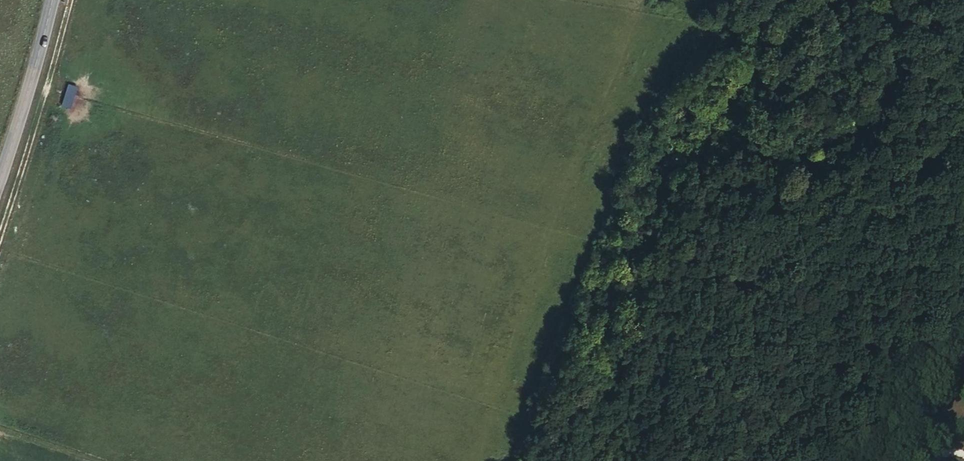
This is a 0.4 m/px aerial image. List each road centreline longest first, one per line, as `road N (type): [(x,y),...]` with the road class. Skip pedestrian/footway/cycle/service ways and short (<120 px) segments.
road 1 (secondary): [(0,183),(55,0)]

